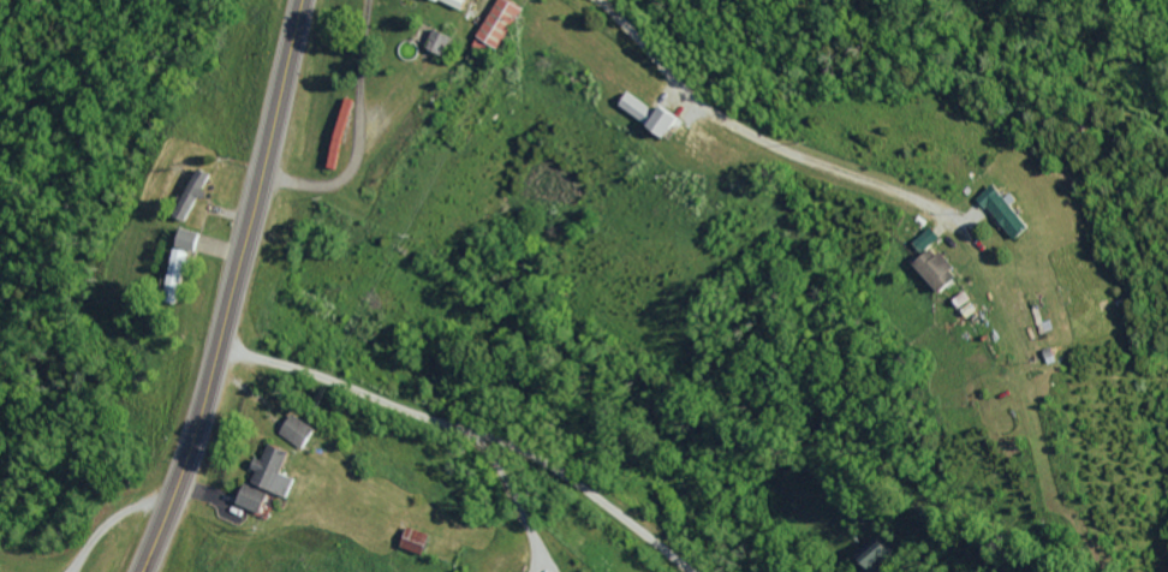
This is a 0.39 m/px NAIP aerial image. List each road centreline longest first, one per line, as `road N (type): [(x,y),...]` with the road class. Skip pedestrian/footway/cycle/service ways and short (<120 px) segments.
road 1 (primary): [(145,571),(215,365),(301,0)]

